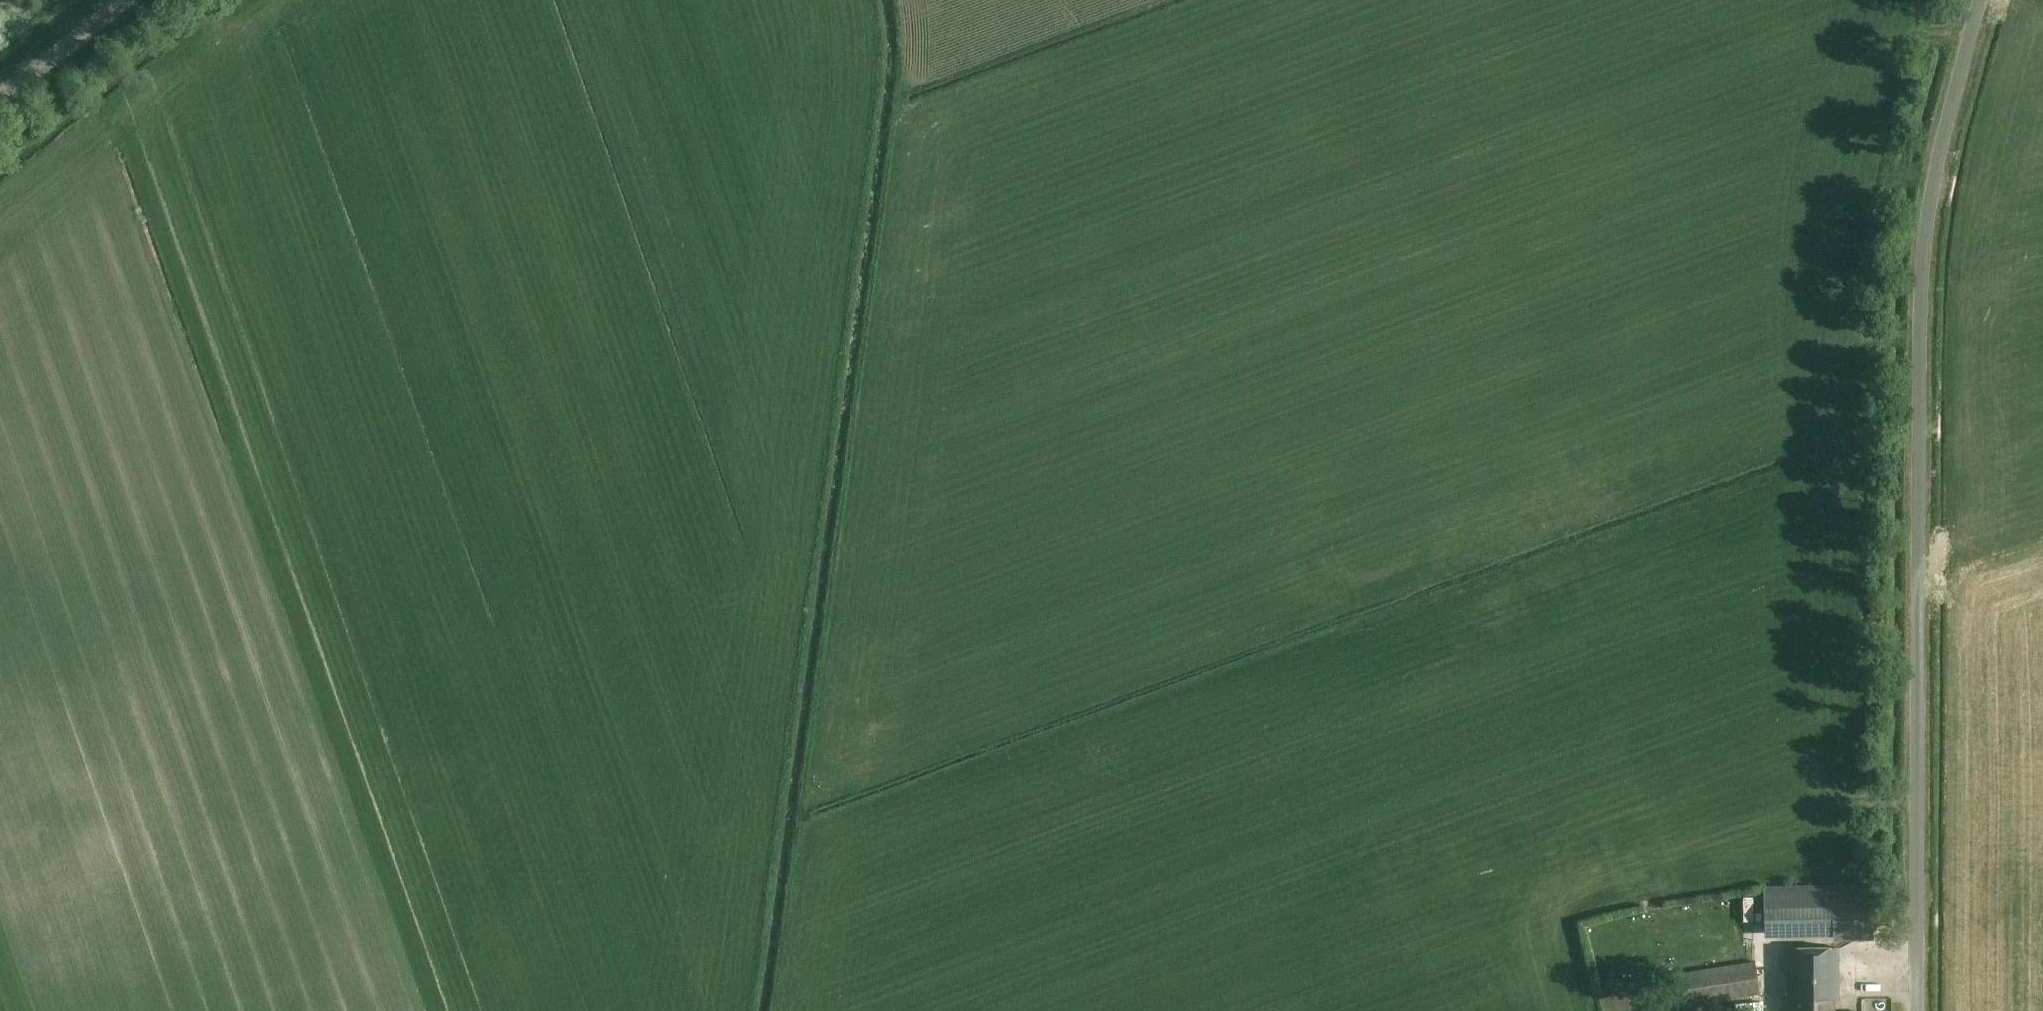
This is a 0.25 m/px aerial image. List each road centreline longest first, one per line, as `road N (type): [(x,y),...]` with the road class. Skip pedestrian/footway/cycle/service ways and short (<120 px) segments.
road 1 (unclassified): [(1918,1010),(1922,285),(1932,205),(1987,0)]
road 2 (unclassified): [(0,102),(129,0)]

